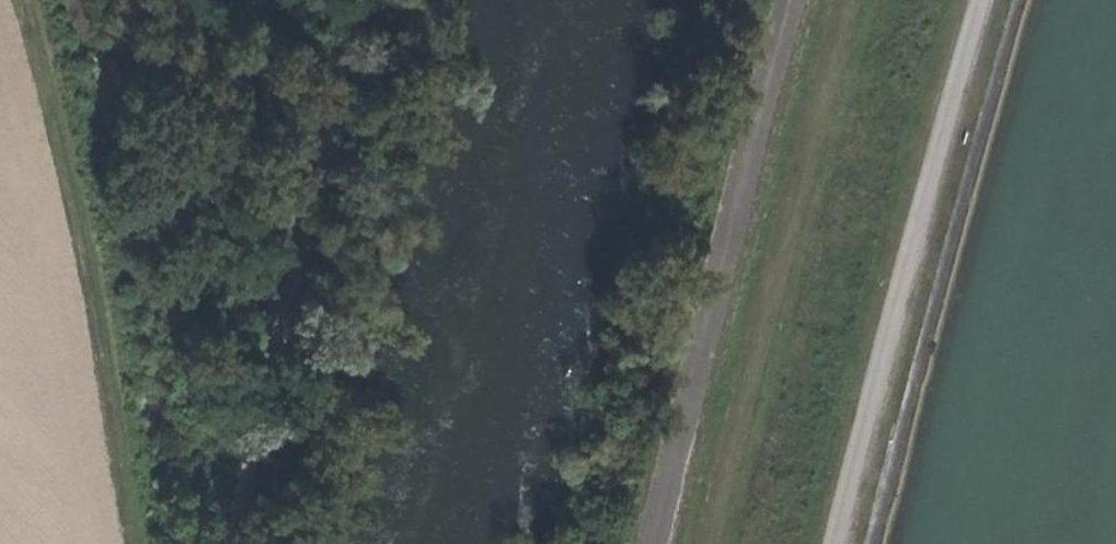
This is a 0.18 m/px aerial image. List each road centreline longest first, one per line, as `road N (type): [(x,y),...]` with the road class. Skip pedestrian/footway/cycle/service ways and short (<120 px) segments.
road 1 (track): [(983,0),(828,543)]
road 2 (track): [(721,543),(799,198),(855,0)]
road 3 (track): [(354,0),(230,543)]
road 4 (track): [(34,0),(115,307),(137,511),(149,543)]

